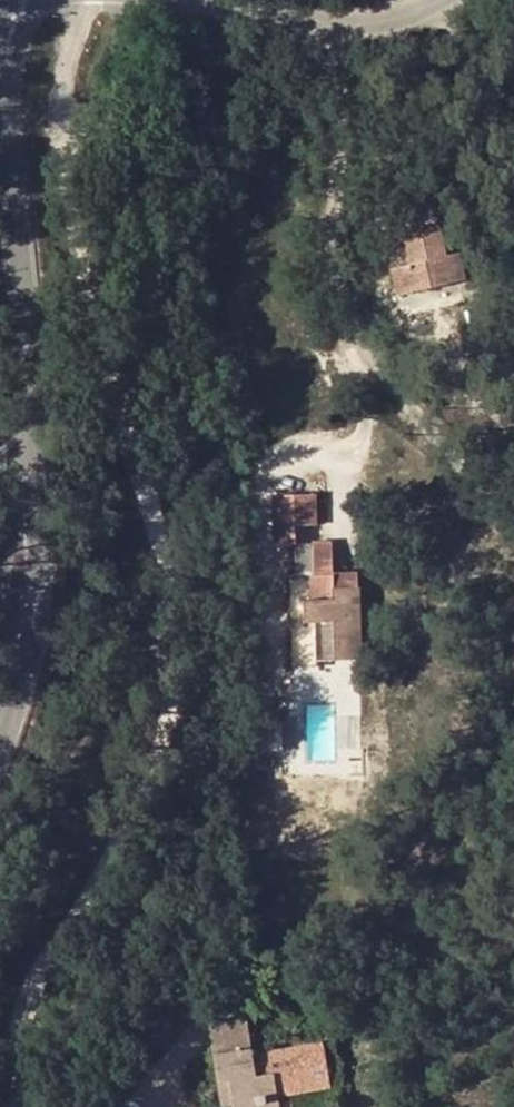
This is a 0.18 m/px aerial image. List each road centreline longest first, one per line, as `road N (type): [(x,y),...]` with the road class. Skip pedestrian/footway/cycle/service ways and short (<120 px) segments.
road 1 (unclassified): [(92,0),(63,108),(71,179),(162,564),(177,641),(176,704),(148,790),(26,1004),(19,1106)]
road 2 (unclassified): [(513,498),(488,488),(395,390),(340,305),(332,268),(343,22)]
road 3 (tertiary): [(0,750),(30,654),(40,581),(12,210)]
road 4 (tertiary): [(12,210),(14,83),(42,0)]
road 5 (tertiary): [(217,2),(343,22)]

